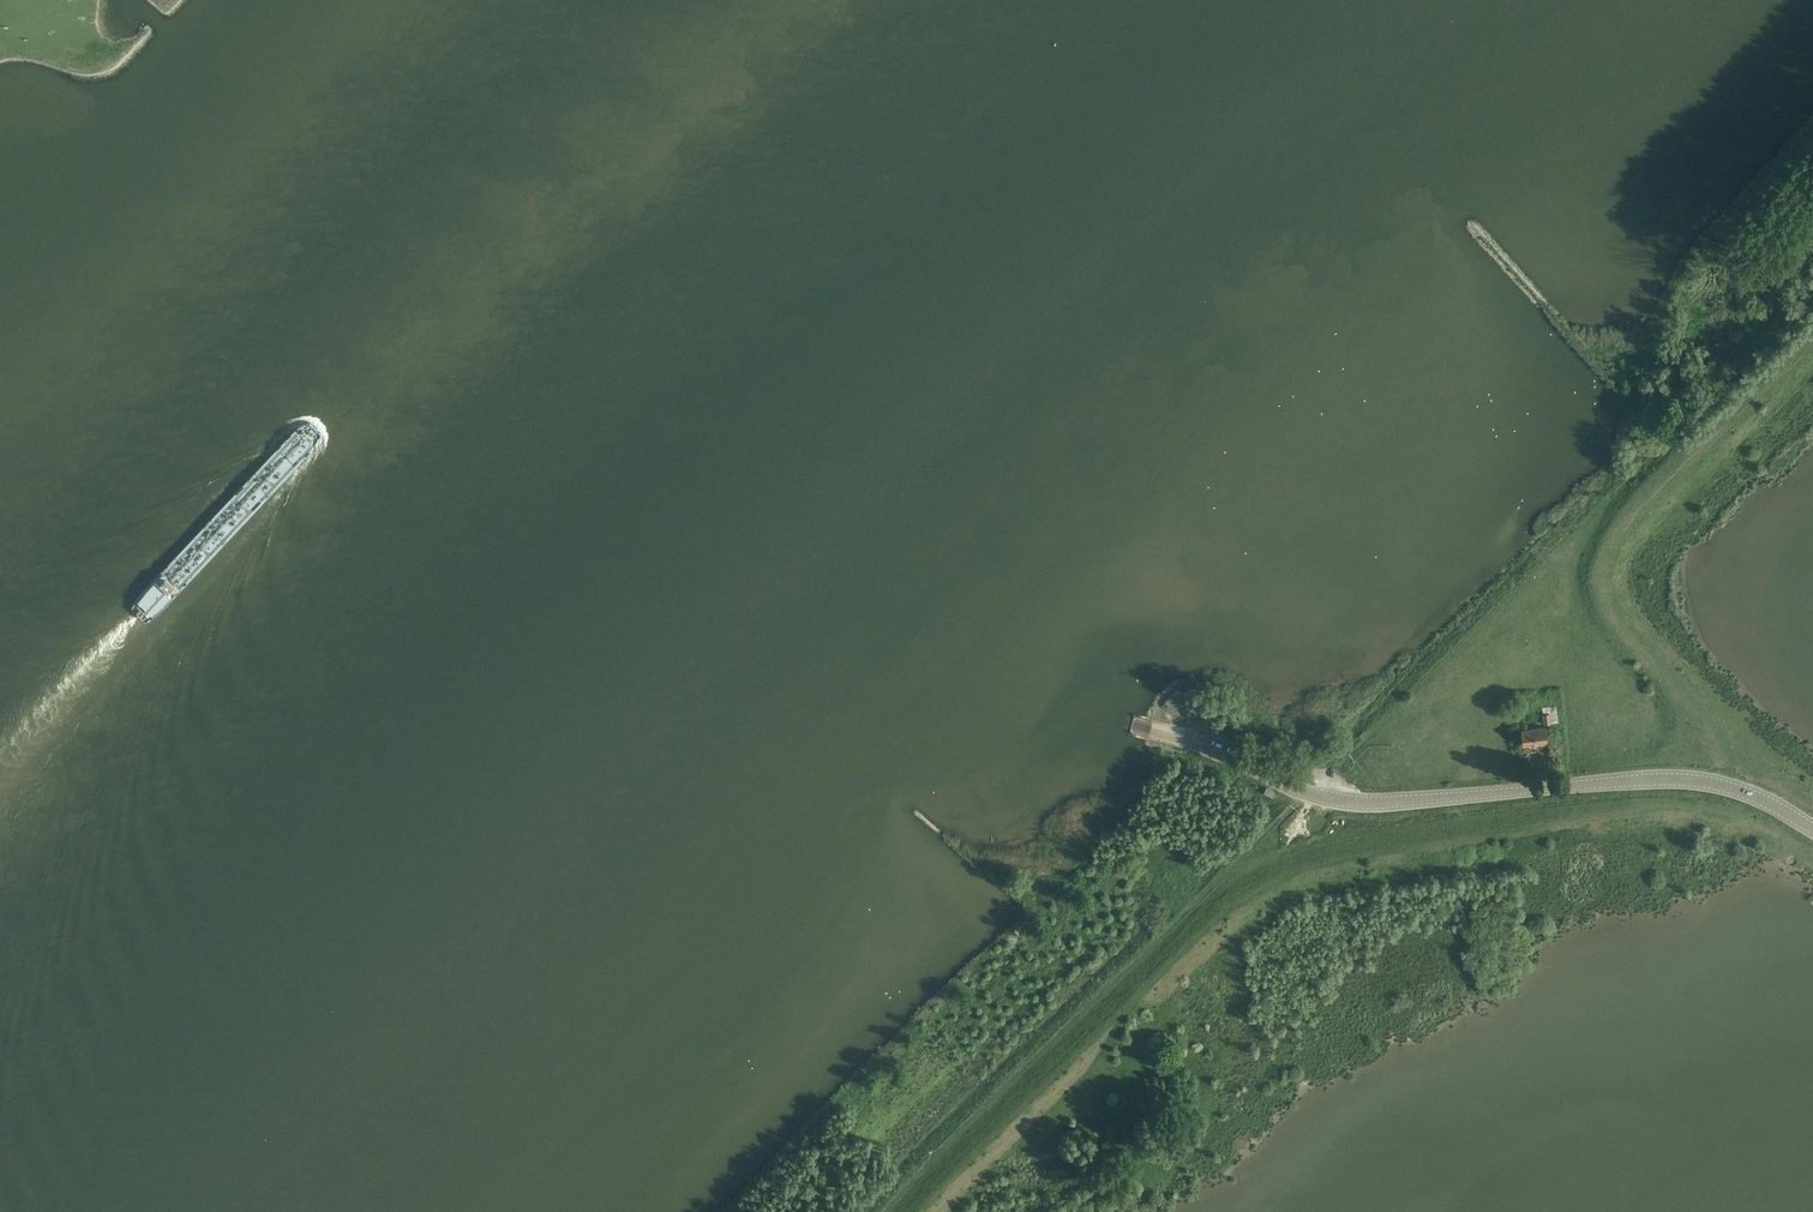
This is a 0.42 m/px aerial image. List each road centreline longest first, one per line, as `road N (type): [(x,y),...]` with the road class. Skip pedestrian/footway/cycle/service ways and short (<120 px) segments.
road 1 (secondary): [(1812,832),(1766,801),(1707,782),(1342,802),(1130,726)]

